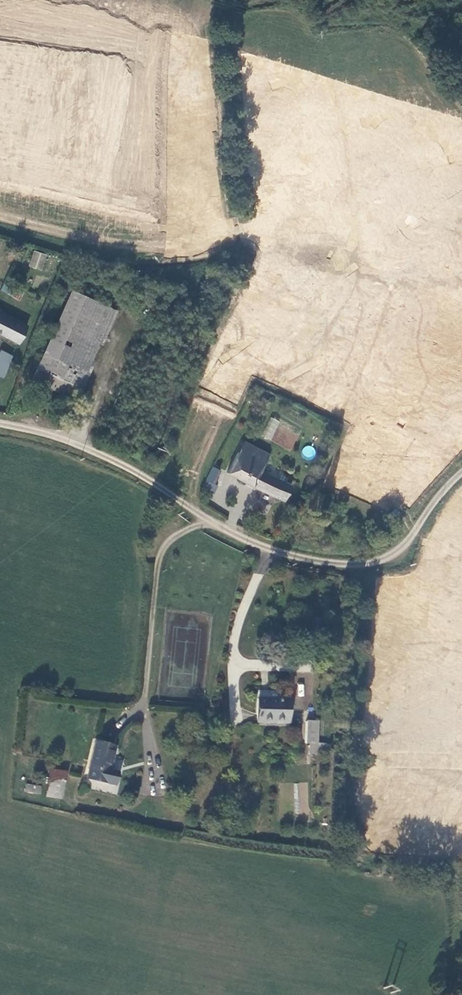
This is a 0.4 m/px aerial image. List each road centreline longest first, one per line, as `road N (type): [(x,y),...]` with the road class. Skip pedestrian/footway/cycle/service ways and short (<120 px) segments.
road 1 (residential): [(461,473),(396,552),(342,564),(271,551),(81,445),(0,423)]

